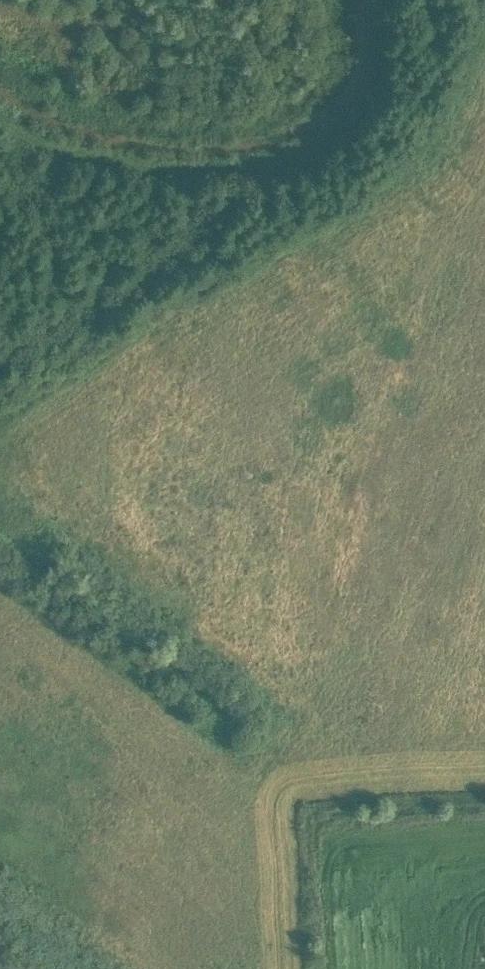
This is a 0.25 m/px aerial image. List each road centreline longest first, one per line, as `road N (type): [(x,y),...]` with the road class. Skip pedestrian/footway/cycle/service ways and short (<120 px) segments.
road 1 (track): [(0,122),(122,169),(236,177),(330,137),(363,109),(380,59),(377,0)]

